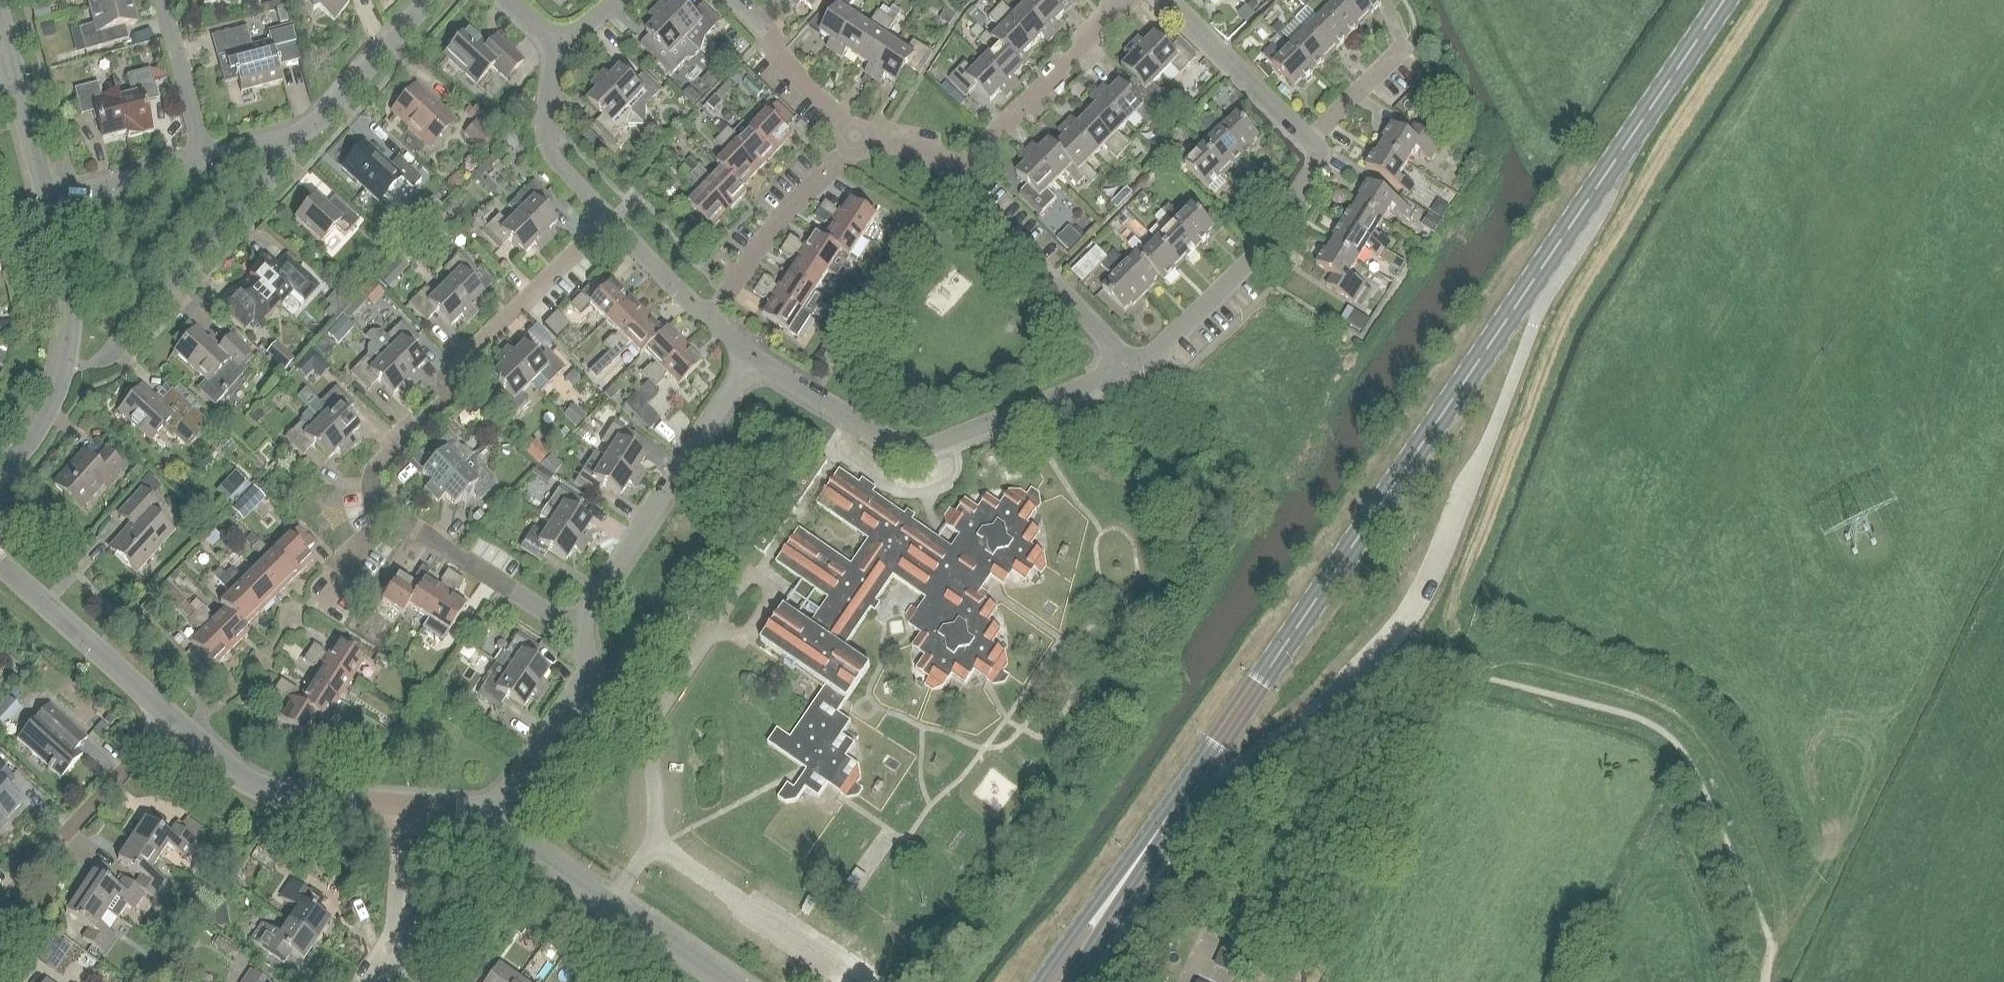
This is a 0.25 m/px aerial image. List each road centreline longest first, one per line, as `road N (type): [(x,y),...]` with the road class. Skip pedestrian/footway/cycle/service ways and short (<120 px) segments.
road 1 (secondary): [(1052,981),(1728,0)]
road 2 (residential): [(750,363),(879,440),(914,448),(1127,372)]
road 3 (residential): [(387,515),(369,482),(377,465),(447,398),(447,377),(606,223)]
road 4 (residential): [(581,628),(750,363)]
road 5 (residential): [(1127,372),(1168,346),(1277,232),(1311,173),(1312,148)]
road 6 (residential): [(100,365),(285,163),(278,145)]
road 7 (tertiary): [(0,477),(46,411),(70,345),(72,314),(49,208)]
road 8 (tertiary): [(721,981),(491,824)]
road 9 (residential): [(1127,372),(950,173)]
road 10 (tertiary): [(405,808),(266,792),(171,718)]
road 11 (residential): [(0,907),(171,718)]
road 12 (residential): [(950,173),(1035,106),(1124,0)]
road 13 (residential): [(706,324),(780,220),(844,159),(852,142)]
road 14 (tertiary): [(171,718),(0,568)]
road 15 (residential): [(581,628),(387,515)]
road 16 (residential): [(491,824),(586,671),(581,628)]
road 17 (residential): [(278,145),(322,118),(435,0)]
road 18 (residential): [(1312,148),(1166,0)]
road 19 (residential): [(606,223),(548,151),(560,52)]
road 20 (residential): [(852,142),(782,63),(767,33),(731,0)]
road 21 (residential): [(205,165),(163,0)]
road 22 (residential): [(49,208),(205,165)]
road 23 (residential): [(384,961),(396,942),(405,808)]
road 24 (residential): [(706,324),(606,223)]
road 25 (residential): [(1312,148),(1405,48)]
road 26 (tertiary): [(49,208),(14,85)]

